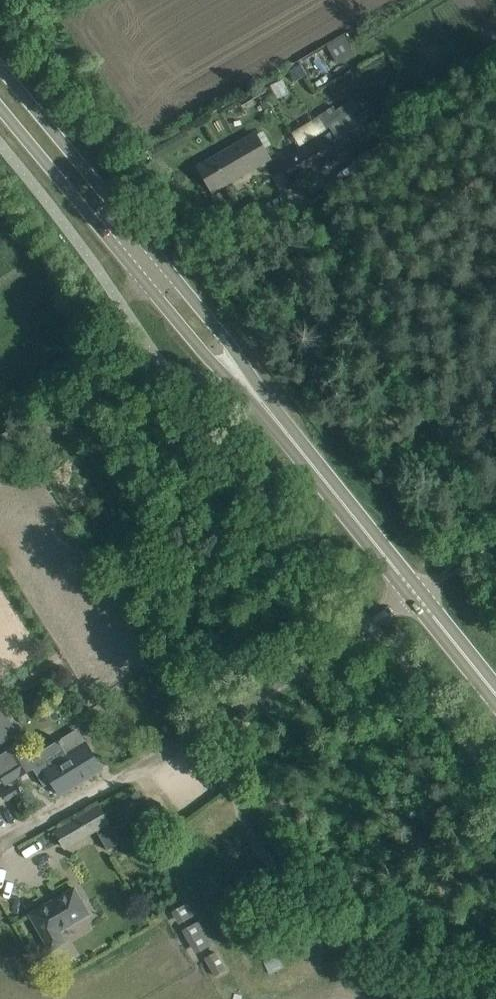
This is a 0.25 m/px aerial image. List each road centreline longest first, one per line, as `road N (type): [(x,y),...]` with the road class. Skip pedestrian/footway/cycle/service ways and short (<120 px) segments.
road 1 (secondary): [(495,695),(0,82)]
road 2 (track): [(412,591),(0,851)]

